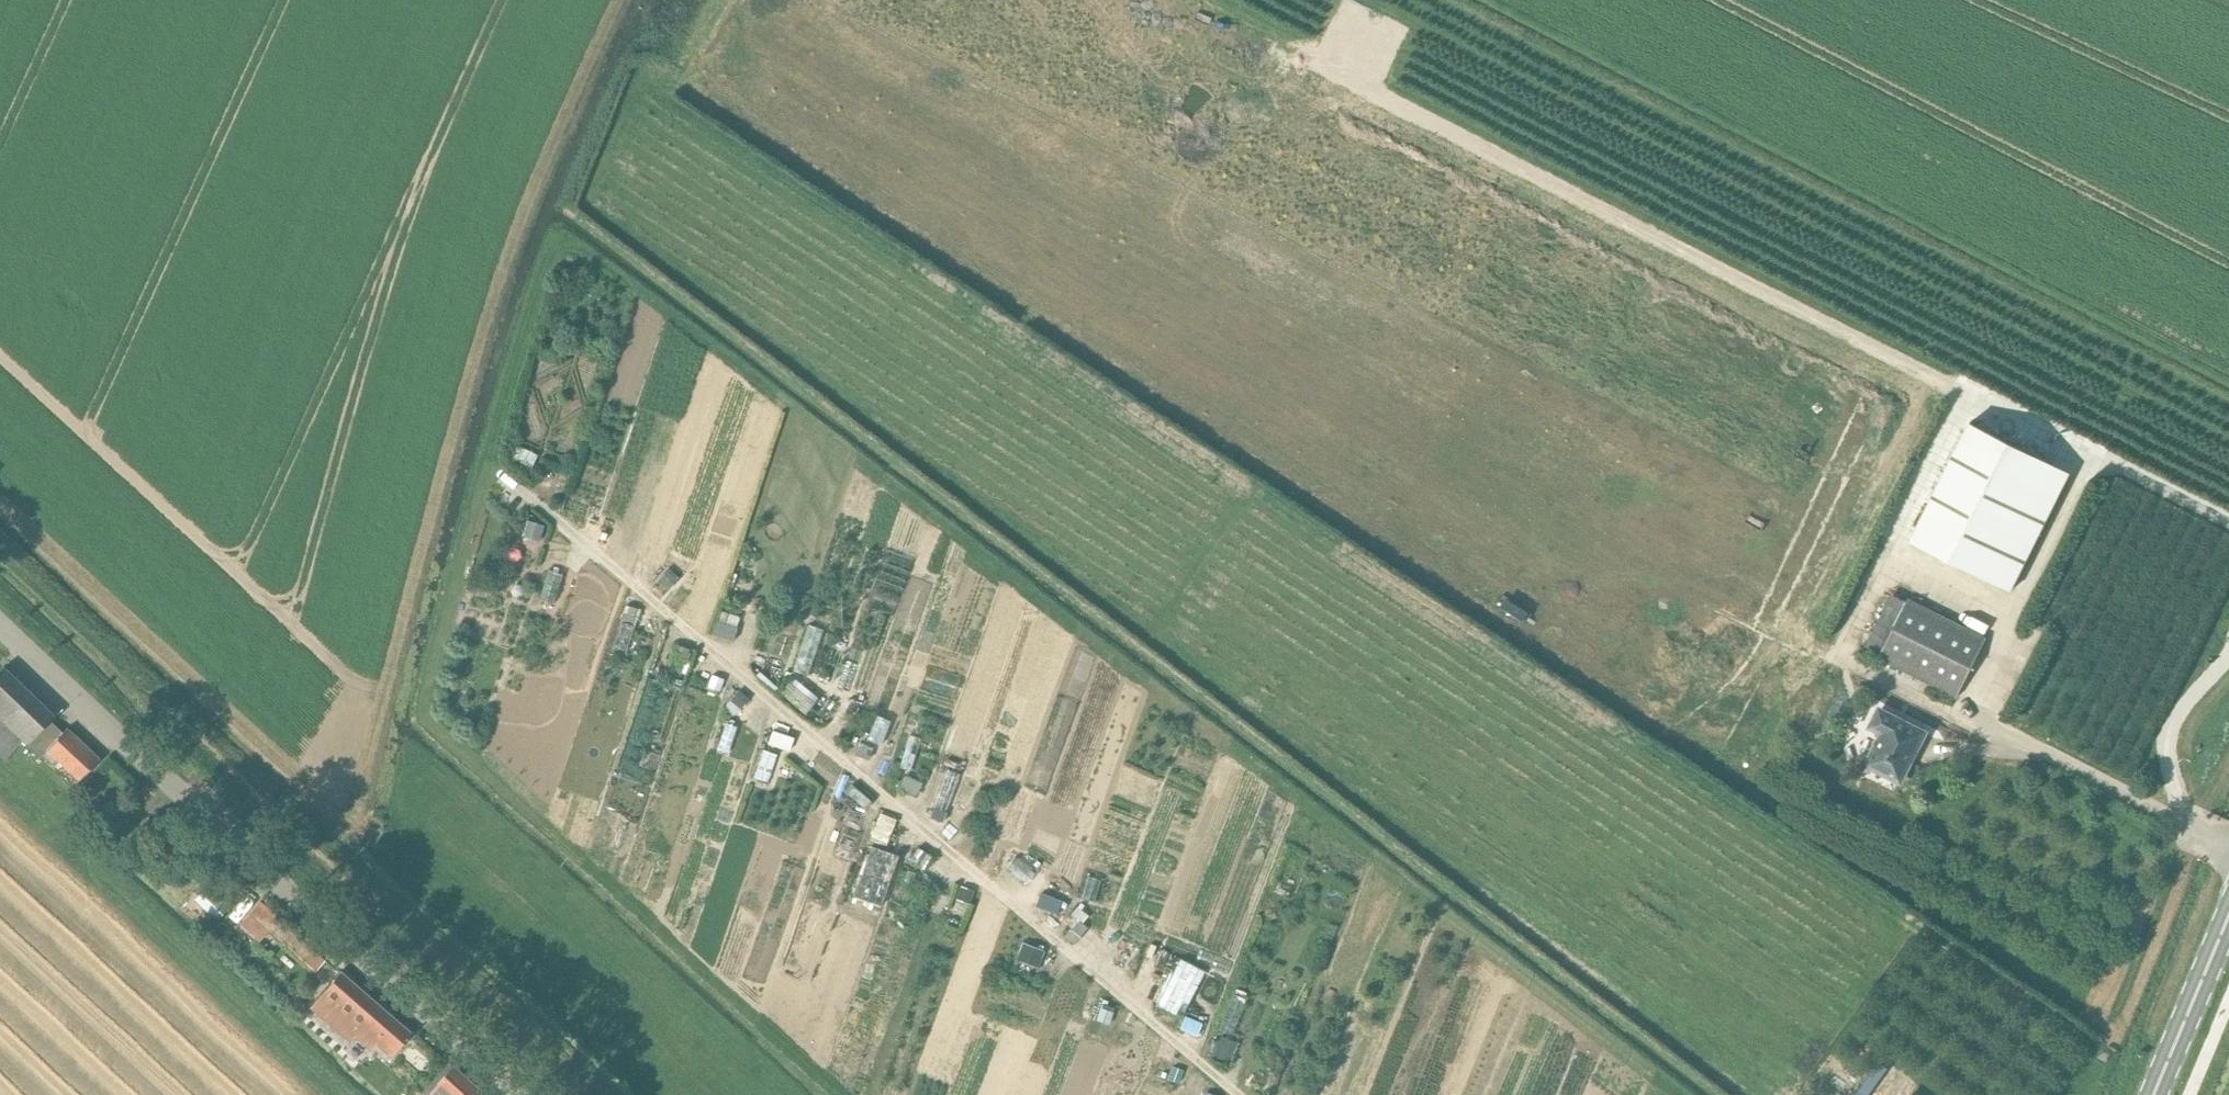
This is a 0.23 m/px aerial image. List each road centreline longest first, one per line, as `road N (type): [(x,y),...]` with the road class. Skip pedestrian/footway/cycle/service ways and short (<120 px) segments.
road 1 (unclassified): [(510,1094),(0,629)]
road 2 (secondary): [(2153,1094),(2228,915)]

